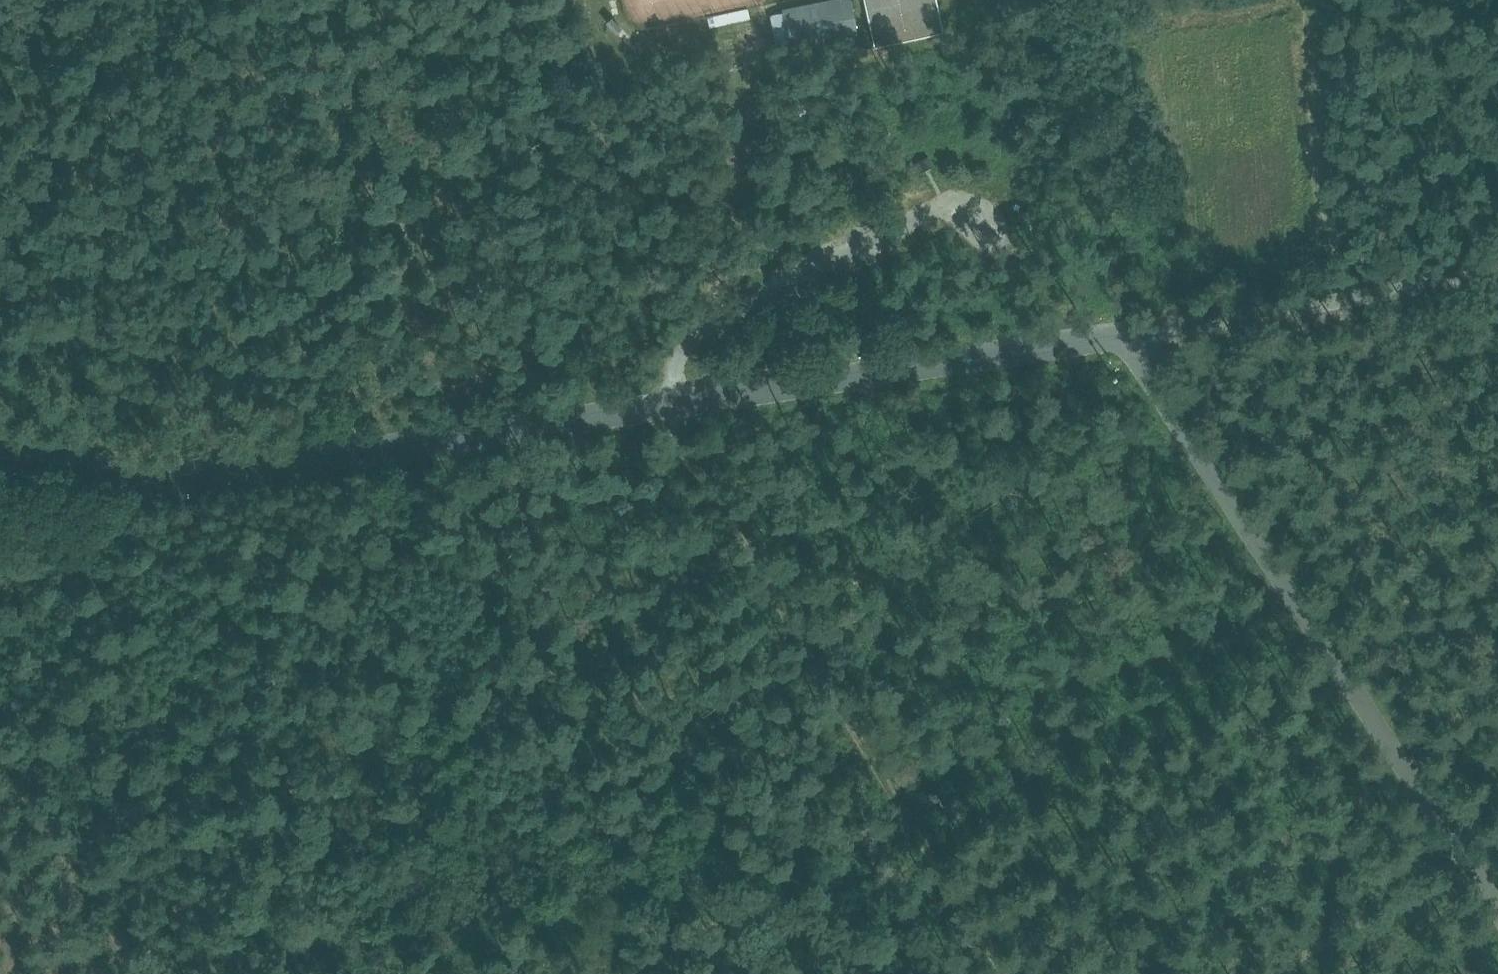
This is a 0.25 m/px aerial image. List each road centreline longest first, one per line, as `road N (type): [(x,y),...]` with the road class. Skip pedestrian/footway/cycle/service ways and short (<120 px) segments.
road 1 (unclassified): [(1123,339),(207,473),(128,477),(0,457)]
road 2 (unclassified): [(1497,909),(1123,339)]
road 3 (track): [(344,0),(361,453)]
road 4 (unclassified): [(1497,275),(1123,339)]
road 5 (track): [(1329,303),(1310,0)]
road 6 (track): [(734,242),(755,56)]

